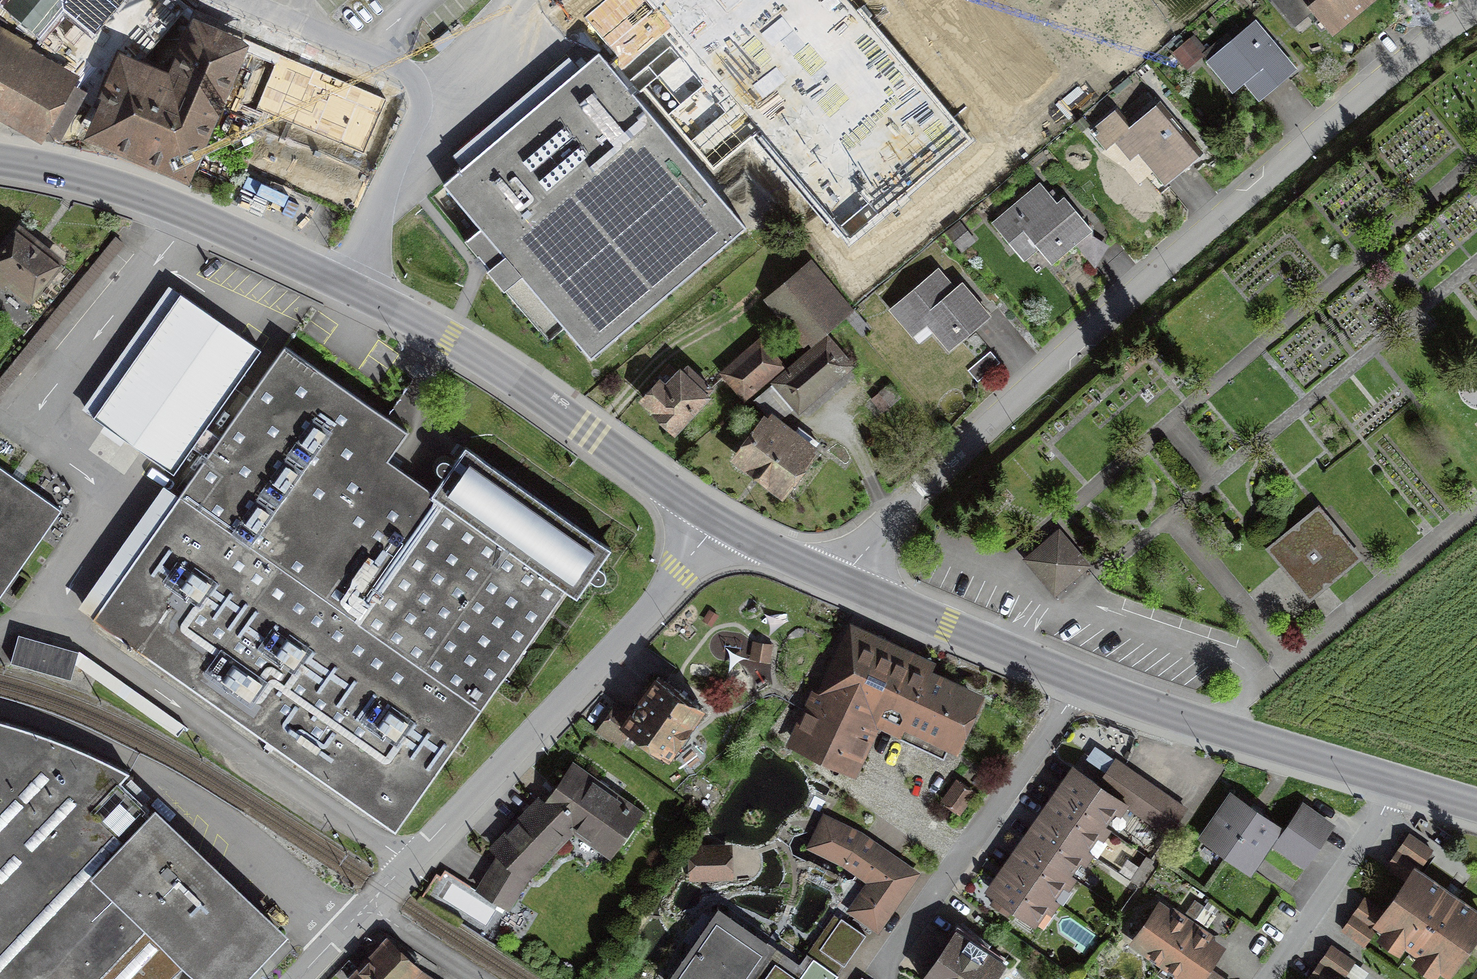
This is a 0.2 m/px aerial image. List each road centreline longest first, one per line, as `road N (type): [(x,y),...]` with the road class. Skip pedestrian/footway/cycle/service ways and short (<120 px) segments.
road 1 (unclassified): [(846,584),(855,563),(1001,416),(1476,6)]
road 2 (residential): [(371,909),(721,526)]
road 3 (secondary): [(352,285),(511,375),(721,526)]
road 4 (secondary): [(0,160),(129,189),(352,285)]
road 5 (residential): [(1081,684),(880,965)]
road 6 (secondary): [(1081,684),(1391,780)]
road 7 (secondary): [(846,584),(1081,684)]
road 8 (residential): [(1391,780),(1257,978)]
road 9 (residential): [(352,285),(431,83)]
road 10 (residential): [(431,83),(239,0)]
road 11 (secondary): [(721,526),(846,584)]
road 12 (residential): [(371,909),(478,978)]

